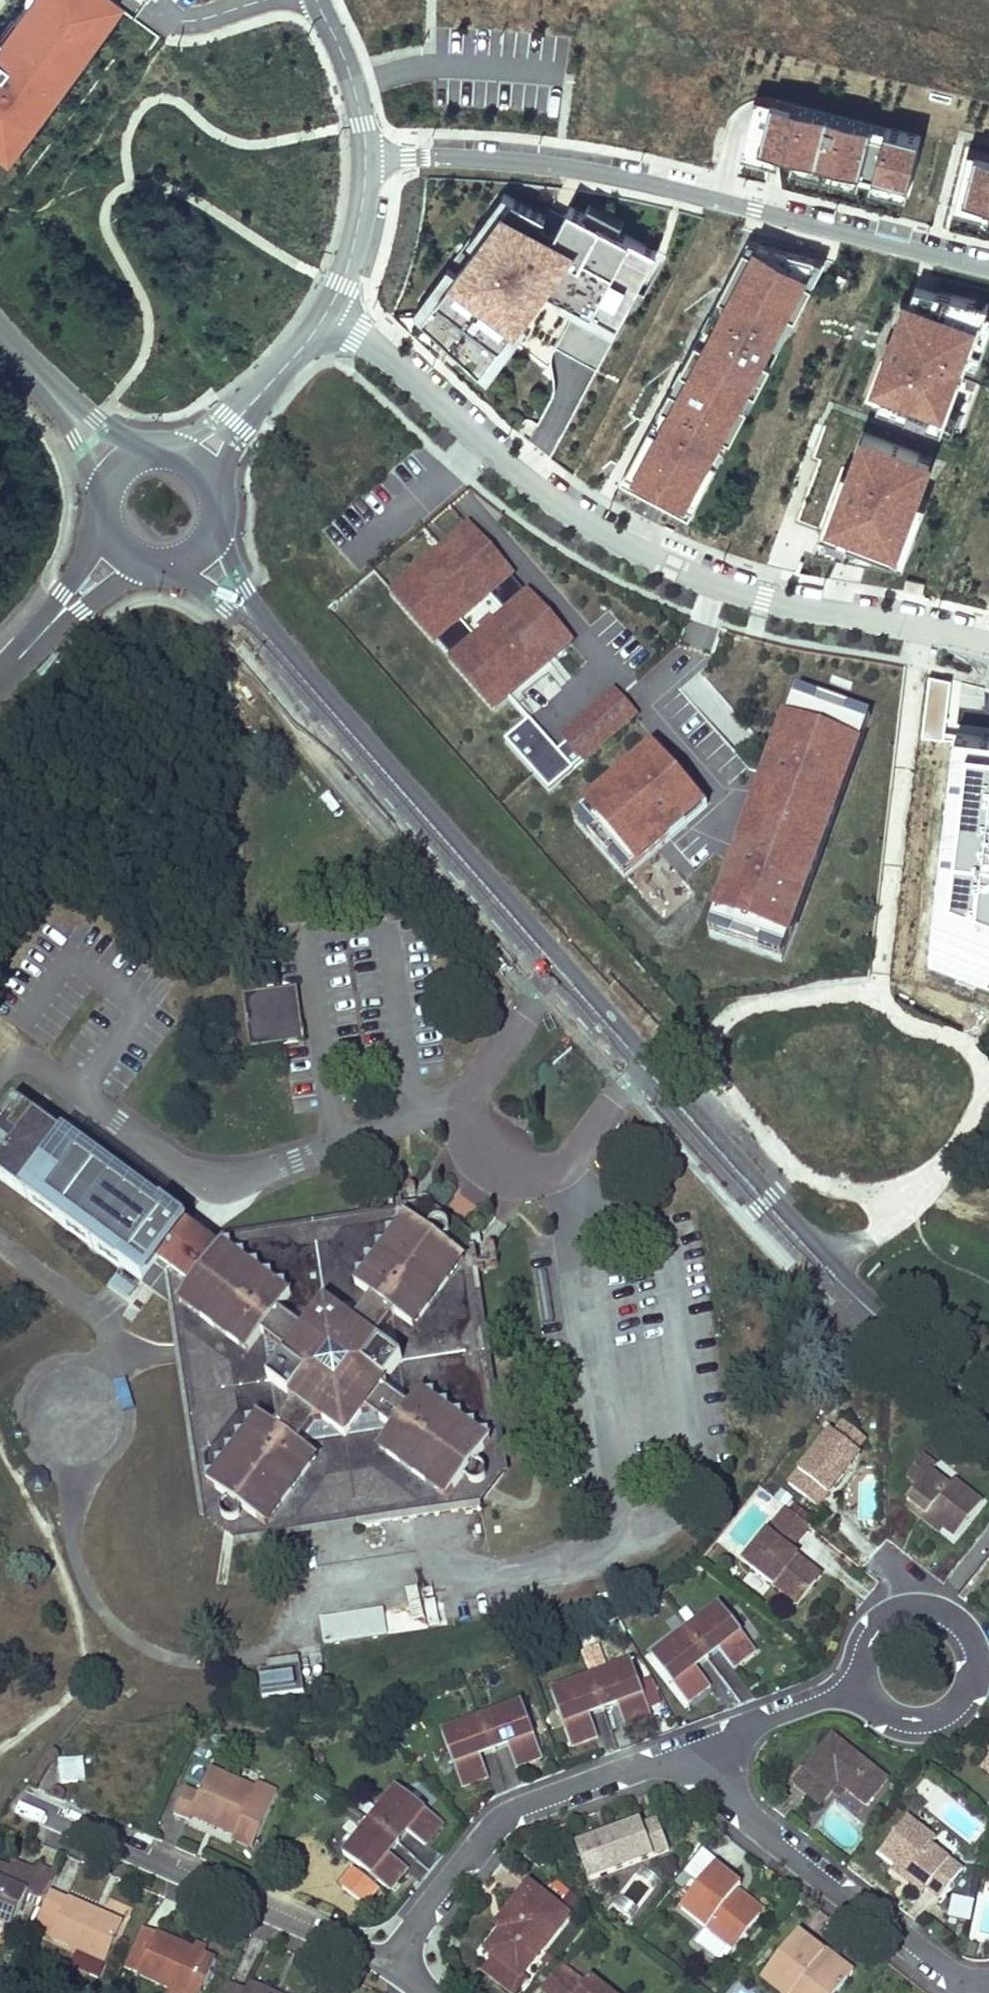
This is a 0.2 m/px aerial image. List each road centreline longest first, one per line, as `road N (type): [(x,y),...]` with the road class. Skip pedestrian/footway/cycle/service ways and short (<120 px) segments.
road 1 (primary): [(988,1403),(815,1257),(264,634)]
road 2 (residential): [(327,314),(585,526),(714,587),(988,647)]
road 3 (residential): [(988,268),(557,166),(407,157),(366,165)]
road 4 (residential): [(18,1803),(392,1956)]
road 5 (residential): [(988,1980),(956,1976),(684,1756)]
road 6 (residential): [(684,1756),(501,1818),(392,1956)]
road 7 (residential): [(859,1684),(870,1704),(903,1722),(950,1707),(971,1667),(967,1643),(936,1608)]
road 8 (residential): [(684,1756),(859,1684)]
road 9 (residential): [(366,165),(356,92),(317,0)]
road 10 (residential): [(327,314),(355,243),(366,165)]
road 11 (residential): [(936,1608),(882,1617),(865,1636),(859,1684)]
road 12 (primary): [(264,634),(218,519)]

